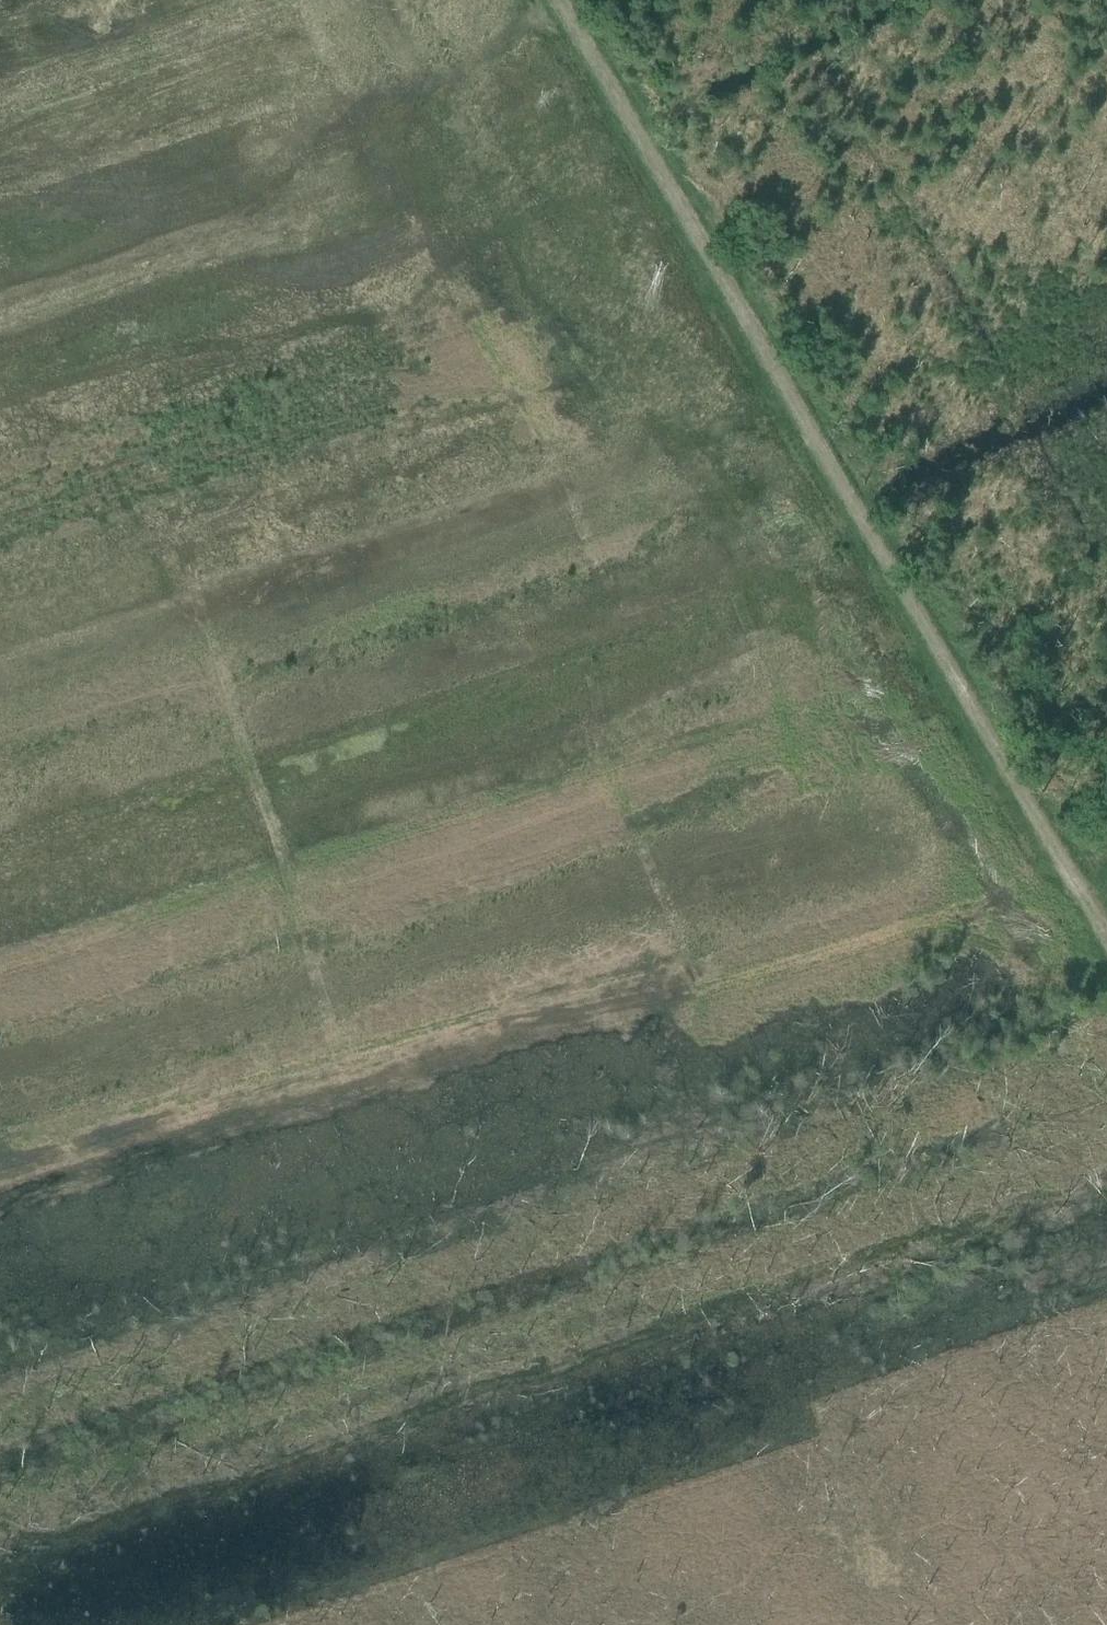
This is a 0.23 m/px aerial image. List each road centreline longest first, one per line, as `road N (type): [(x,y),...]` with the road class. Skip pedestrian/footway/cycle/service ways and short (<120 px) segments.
road 1 (track): [(1106,939),(566,0)]

